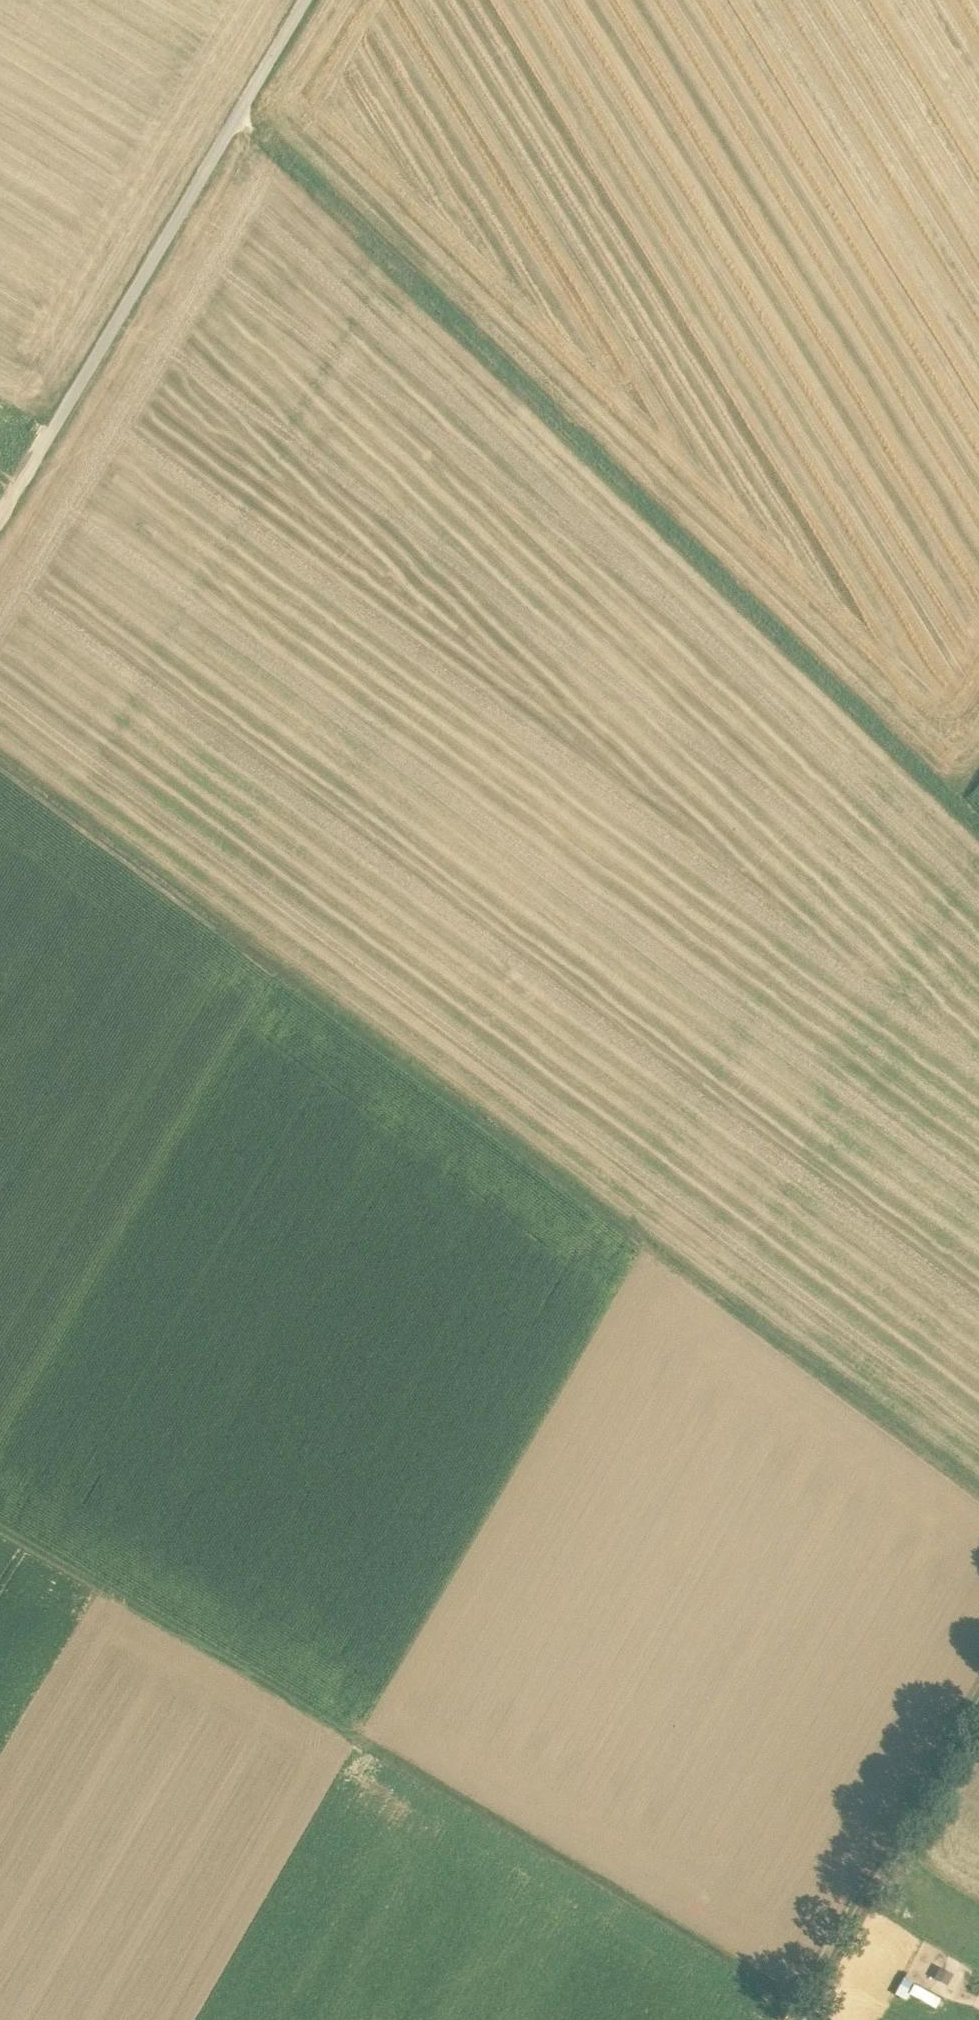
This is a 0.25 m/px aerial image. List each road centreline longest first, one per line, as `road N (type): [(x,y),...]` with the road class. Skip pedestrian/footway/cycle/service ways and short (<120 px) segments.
road 1 (track): [(0,765),(978,1496)]
road 2 (track): [(978,829),(236,119)]
road 3 (track): [(801,2004),(0,1533)]
road 4 (track): [(0,518),(306,0)]
road 5 (track): [(792,2019),(978,1699)]

